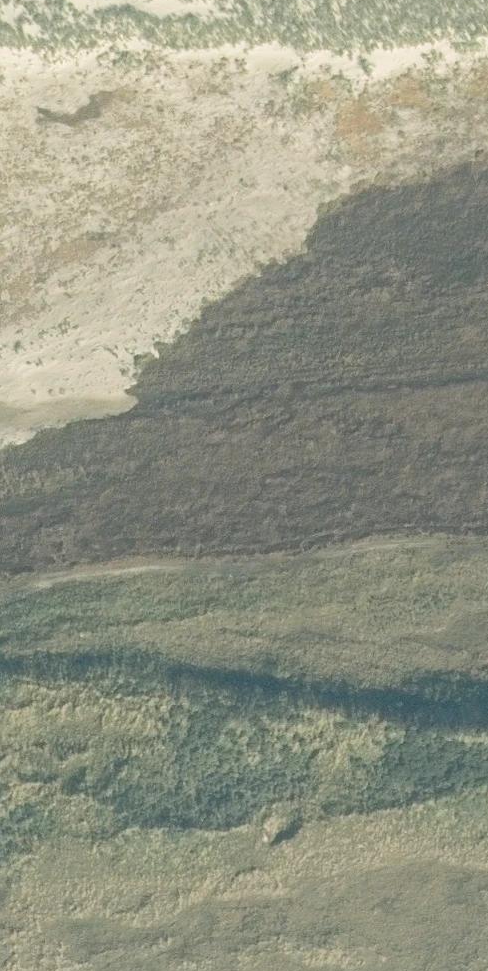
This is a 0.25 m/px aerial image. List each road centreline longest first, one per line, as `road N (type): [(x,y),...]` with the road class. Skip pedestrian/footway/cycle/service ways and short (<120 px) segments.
road 1 (track): [(487,530),(0,575)]

